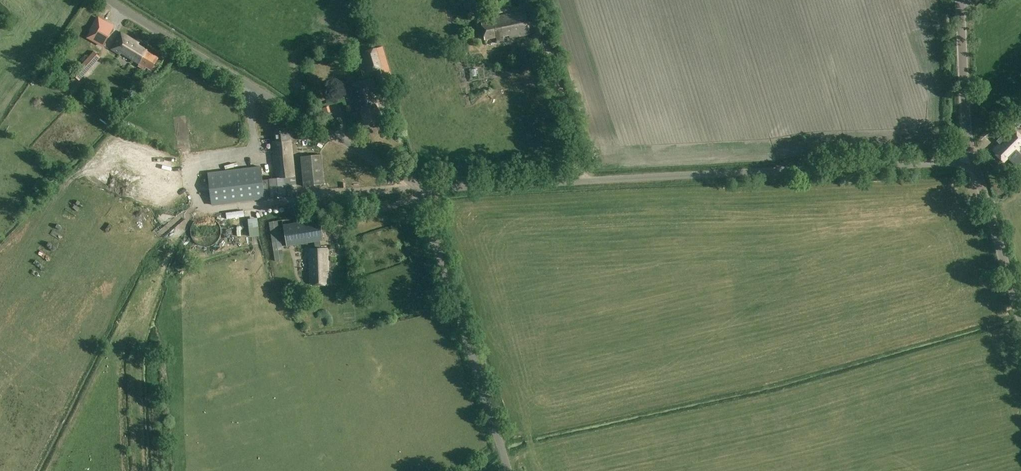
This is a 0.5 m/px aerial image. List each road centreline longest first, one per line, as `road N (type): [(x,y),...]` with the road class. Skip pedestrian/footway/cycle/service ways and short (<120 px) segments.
road 1 (unclassified): [(421,186),(948,163)]
road 2 (unclassified): [(421,186),(109,0)]
road 3 (unclassified): [(510,470),(421,186)]
road 4 (track): [(583,181),(542,30)]
road 5 (tertiary): [(1020,316),(977,173)]
road 6 (tertiary): [(969,137),(959,0)]

